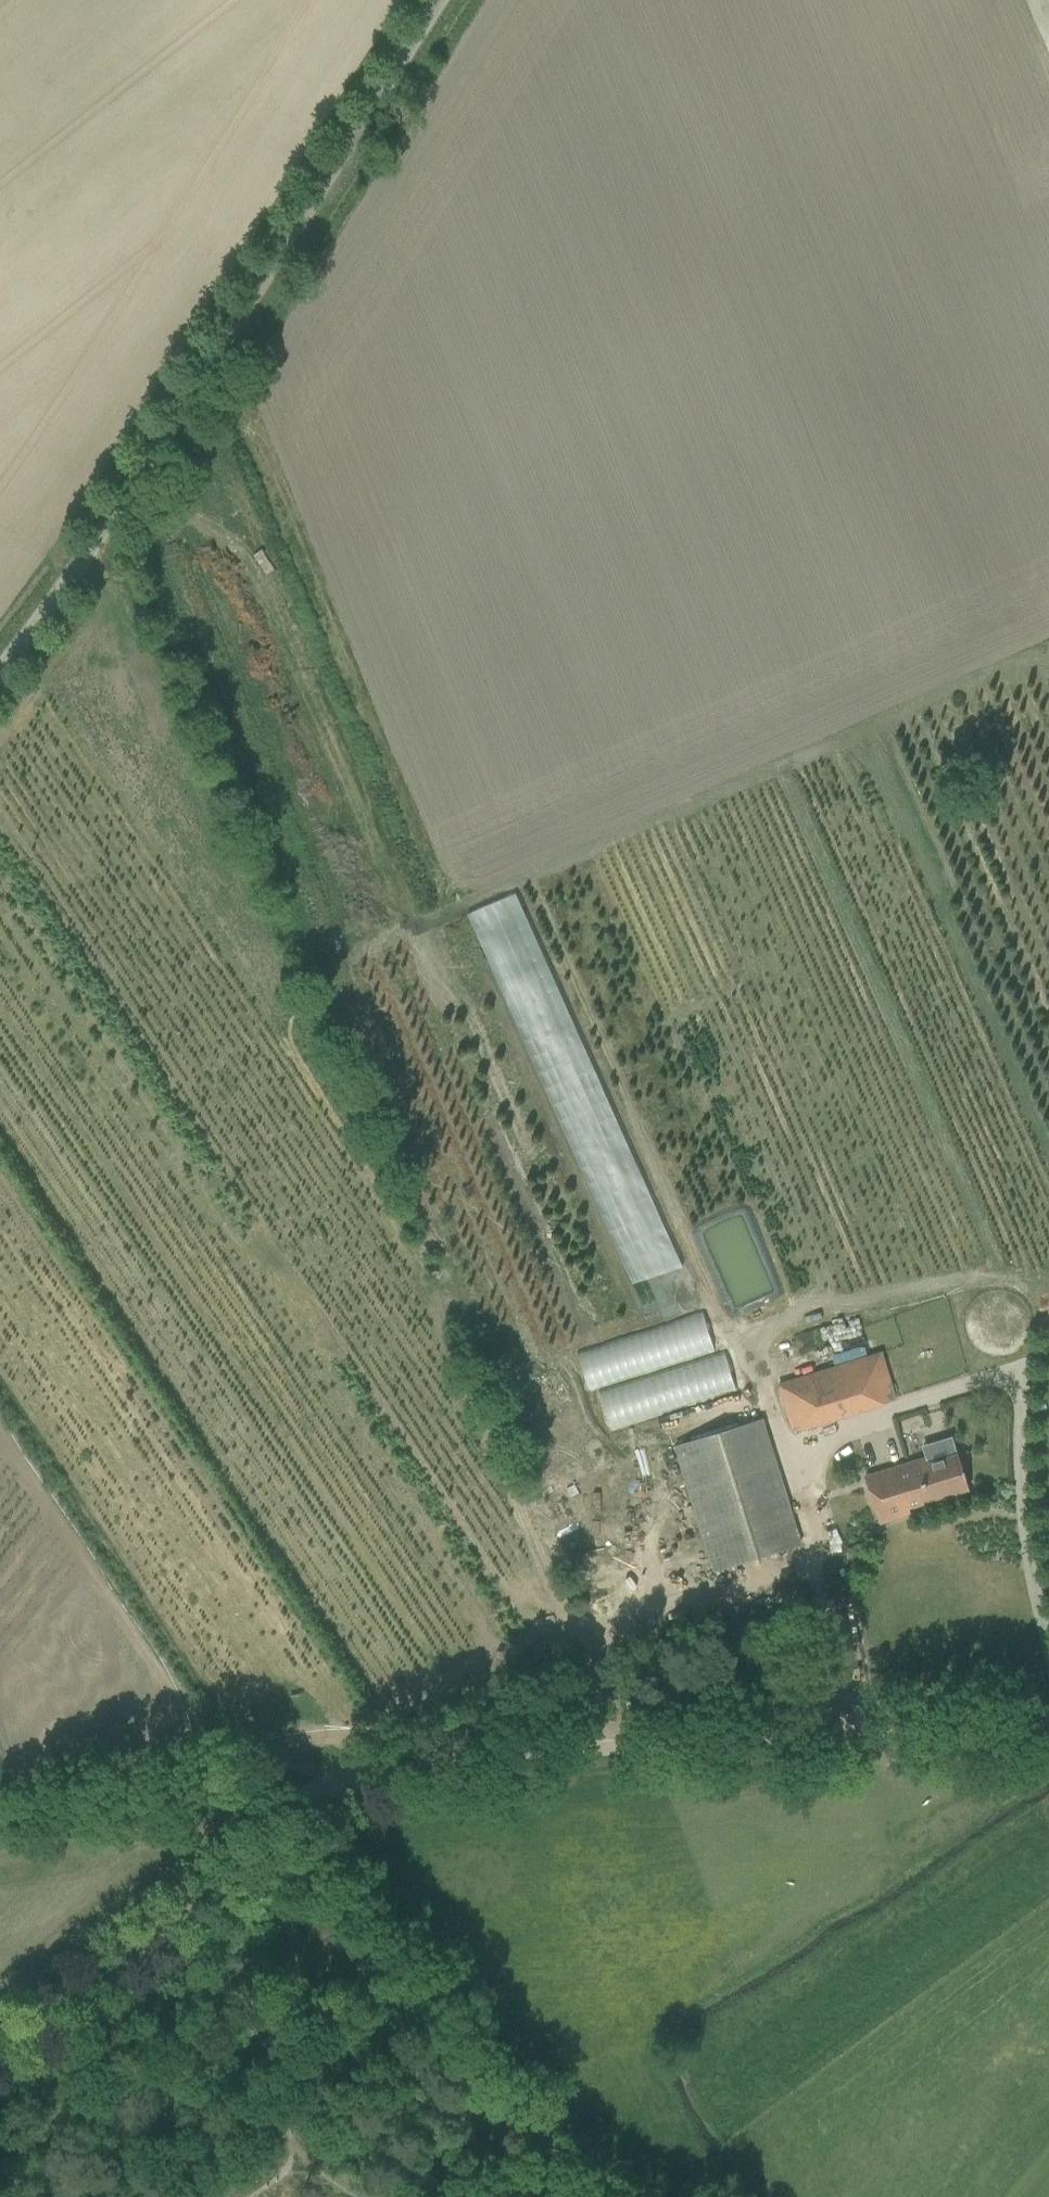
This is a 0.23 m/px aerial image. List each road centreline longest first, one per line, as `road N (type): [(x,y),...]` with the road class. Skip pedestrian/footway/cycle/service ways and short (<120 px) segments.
road 1 (unclassified): [(0,2059),(368,1781),(415,1759),(1023,1725),(1048,1731)]
road 2 (unclassified): [(0,661),(97,543),(442,0)]

